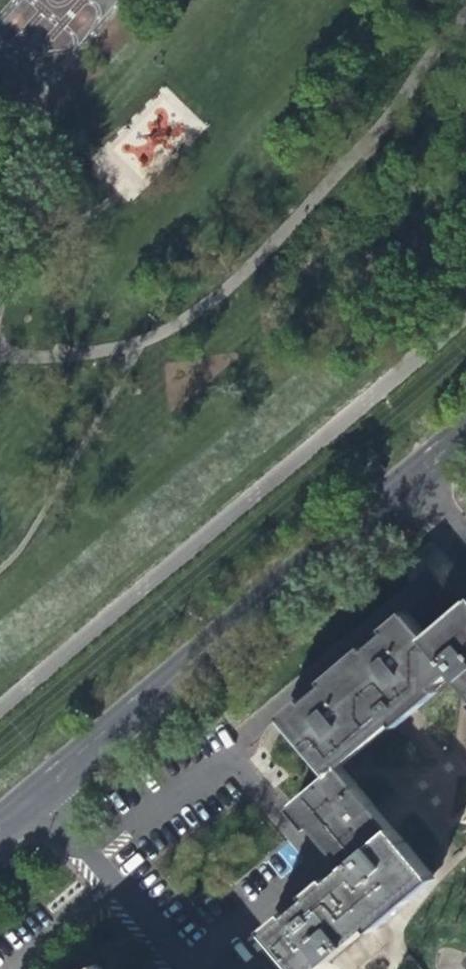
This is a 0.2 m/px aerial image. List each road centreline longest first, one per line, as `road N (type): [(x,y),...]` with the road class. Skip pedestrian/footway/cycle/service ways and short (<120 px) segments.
road 1 (residential): [(414,481),(42,794)]
road 2 (residential): [(173,968),(42,794)]

